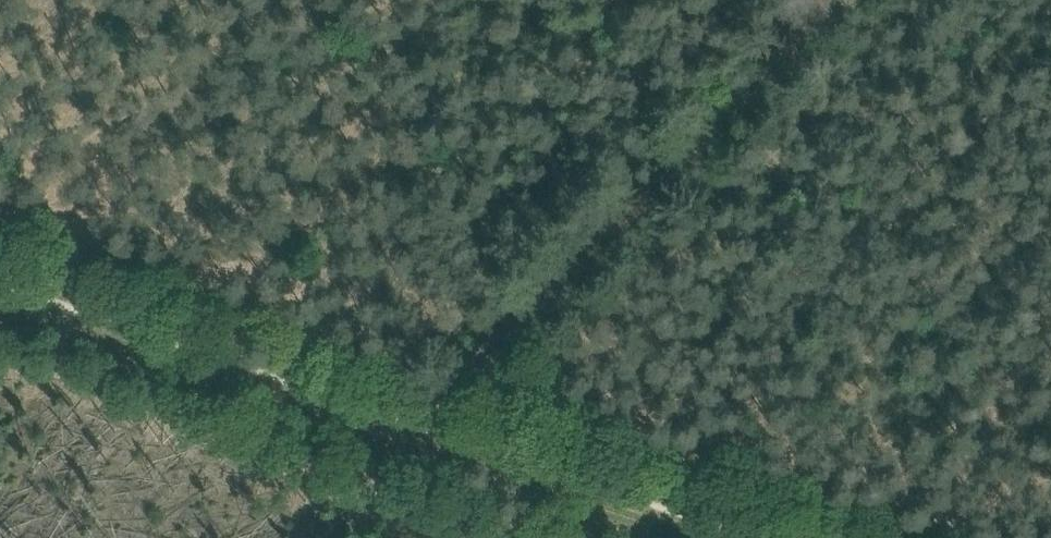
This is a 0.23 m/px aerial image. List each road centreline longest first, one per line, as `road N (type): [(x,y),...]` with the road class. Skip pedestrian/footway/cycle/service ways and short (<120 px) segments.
road 1 (track): [(0,292),(711,537)]
road 2 (track): [(354,537),(427,418),(851,0)]

